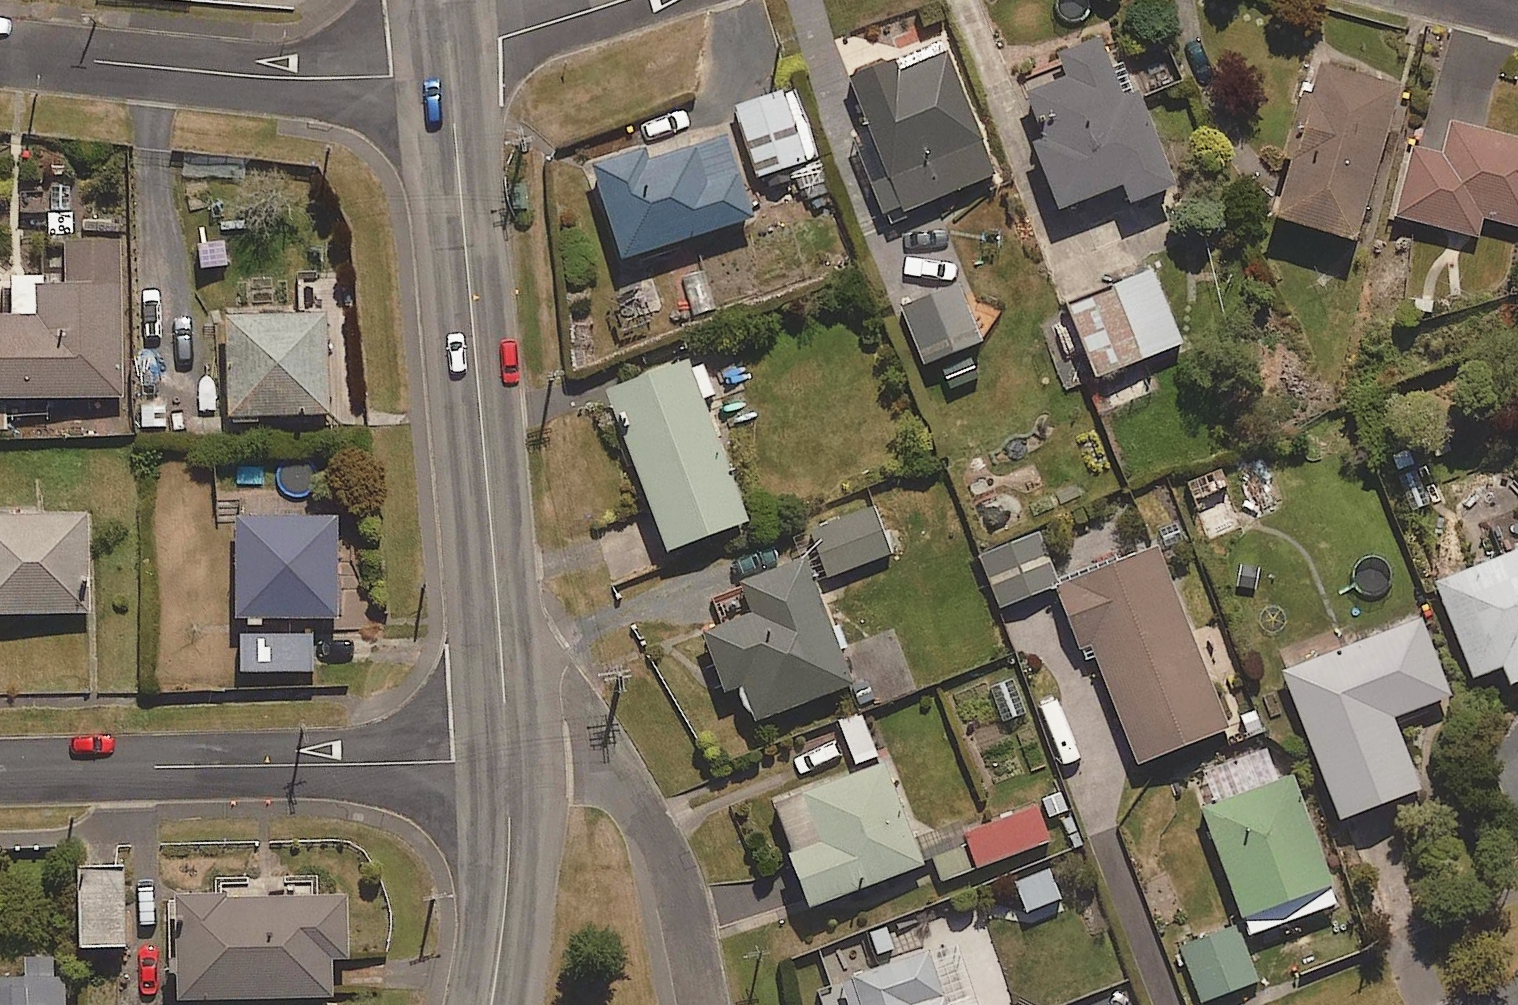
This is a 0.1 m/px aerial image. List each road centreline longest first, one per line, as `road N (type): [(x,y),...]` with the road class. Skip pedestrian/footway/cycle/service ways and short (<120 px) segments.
road 1 (residential): [(448,58),(509,756)]
road 2 (residential): [(0,773),(509,756)]
road 3 (residential): [(448,58),(339,79),(0,54)]
road 4 (residential): [(509,756),(505,910),(491,1004)]
road 5 (residential): [(622,0),(448,58)]

